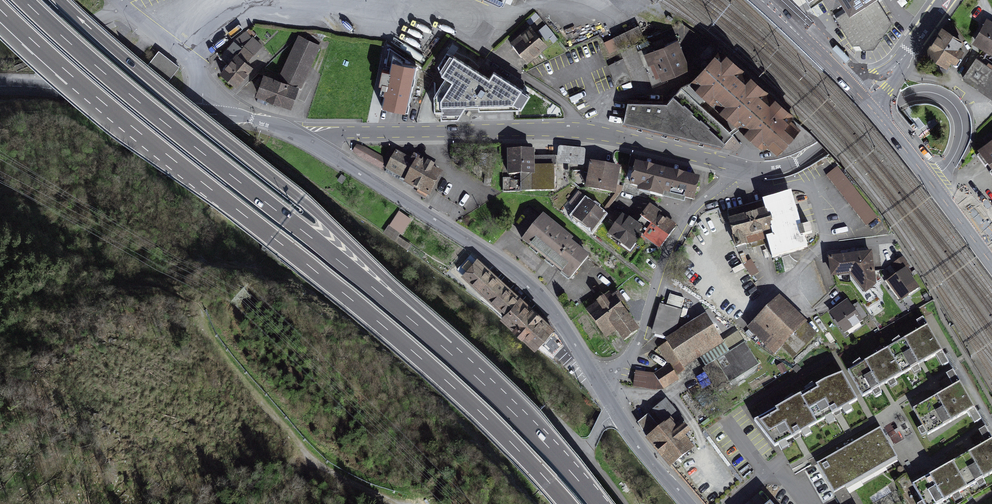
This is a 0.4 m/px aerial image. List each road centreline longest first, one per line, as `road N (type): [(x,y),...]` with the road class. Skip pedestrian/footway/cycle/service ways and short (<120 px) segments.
road 1 (motorway): [(0,10),(121,119),(428,363),(568,503)]
road 2 (motorway): [(489,387),(25,0)]
road 3 (motorway): [(489,387),(323,219),(59,0)]
road 4 (residential): [(319,147),(344,133),(579,130),(738,167)]
road 5 (unclassified): [(595,379),(520,278),(319,147)]
road 6 (unclassified): [(319,147),(251,118),(0,85)]
road 7 (track): [(398,503),(314,461),(204,329)]
road 8 (residential): [(595,379),(637,347),(671,243),(738,167)]
road 9 (residential): [(931,180),(962,135),(958,111),(937,94),(883,105),(823,147)]
road 10 (motorway): [(599,503),(489,387)]
road 11 (primary): [(864,99),(762,0)]

